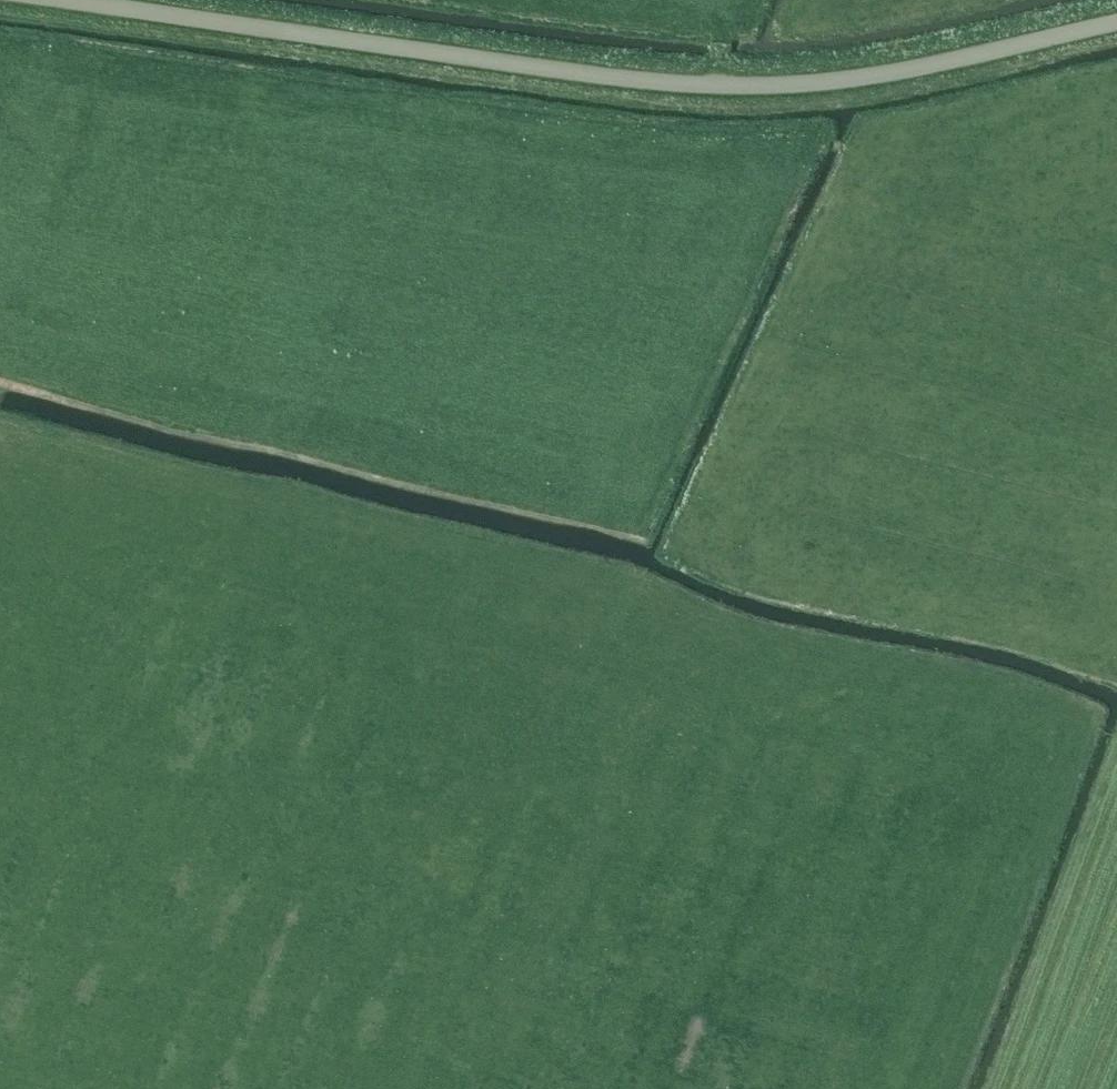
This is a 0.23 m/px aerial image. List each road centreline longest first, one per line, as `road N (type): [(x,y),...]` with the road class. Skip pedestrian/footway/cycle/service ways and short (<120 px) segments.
road 1 (unclassified): [(1116,20),(846,79),(758,83),(581,71),(65,0)]

